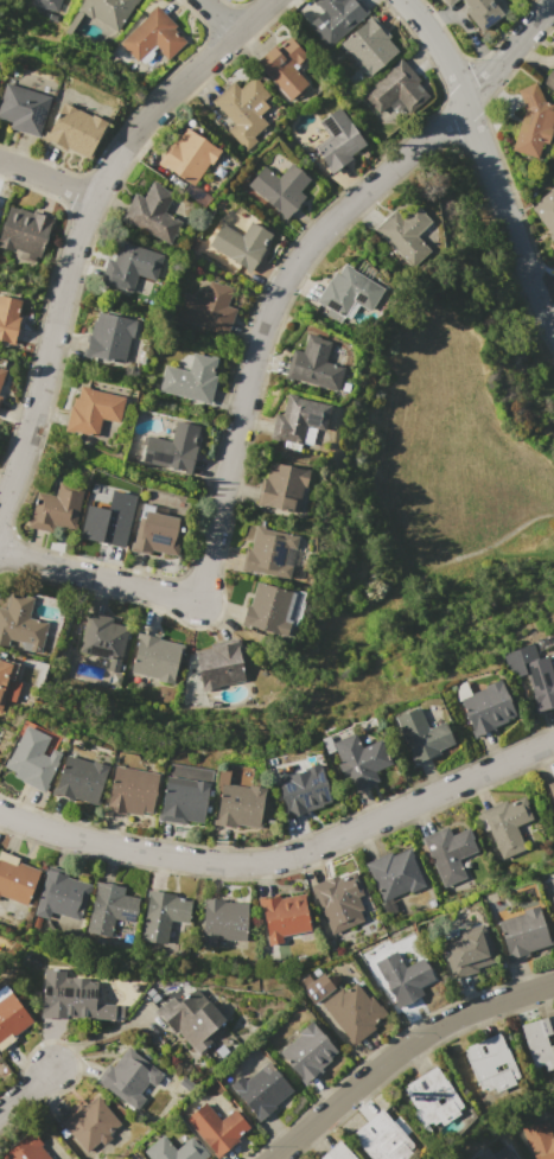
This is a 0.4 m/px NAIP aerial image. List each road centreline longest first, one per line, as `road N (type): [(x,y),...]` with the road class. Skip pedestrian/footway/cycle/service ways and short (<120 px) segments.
road 1 (residential): [(553,0),(464,104),(314,238),(275,294),(251,359),(195,597),(0,544)]
road 2 (residential): [(270,0),(148,113),(93,196),(0,503)]
road 3 (residential): [(553,738),(332,833),(268,852),(147,842),(0,799)]
road 4 (residential): [(400,0),(452,78),(553,328)]
road 5 (residential): [(553,978),(439,1030),(278,1158)]

